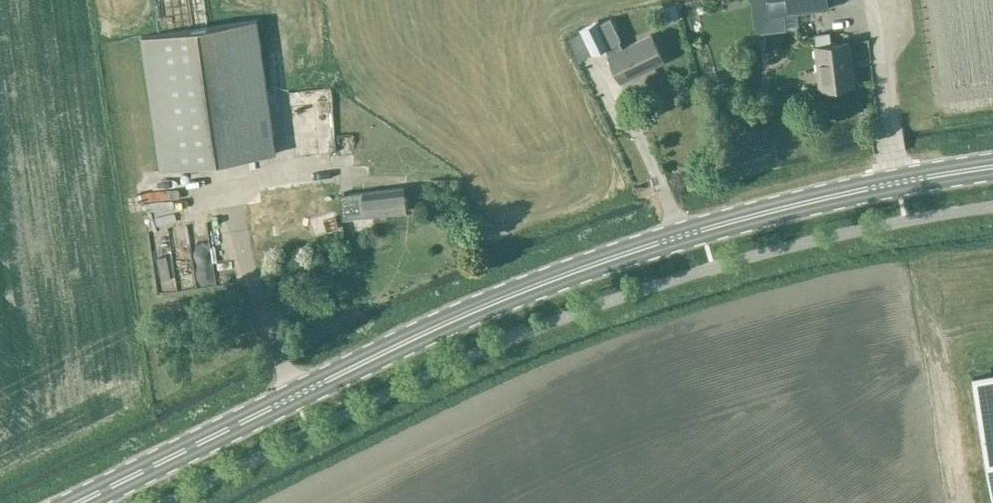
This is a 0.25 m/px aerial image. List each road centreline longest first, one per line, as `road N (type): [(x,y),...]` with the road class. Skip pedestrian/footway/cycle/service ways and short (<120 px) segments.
road 1 (tertiary): [(70,502),(399,341),(591,262),(809,199),(992,166)]

